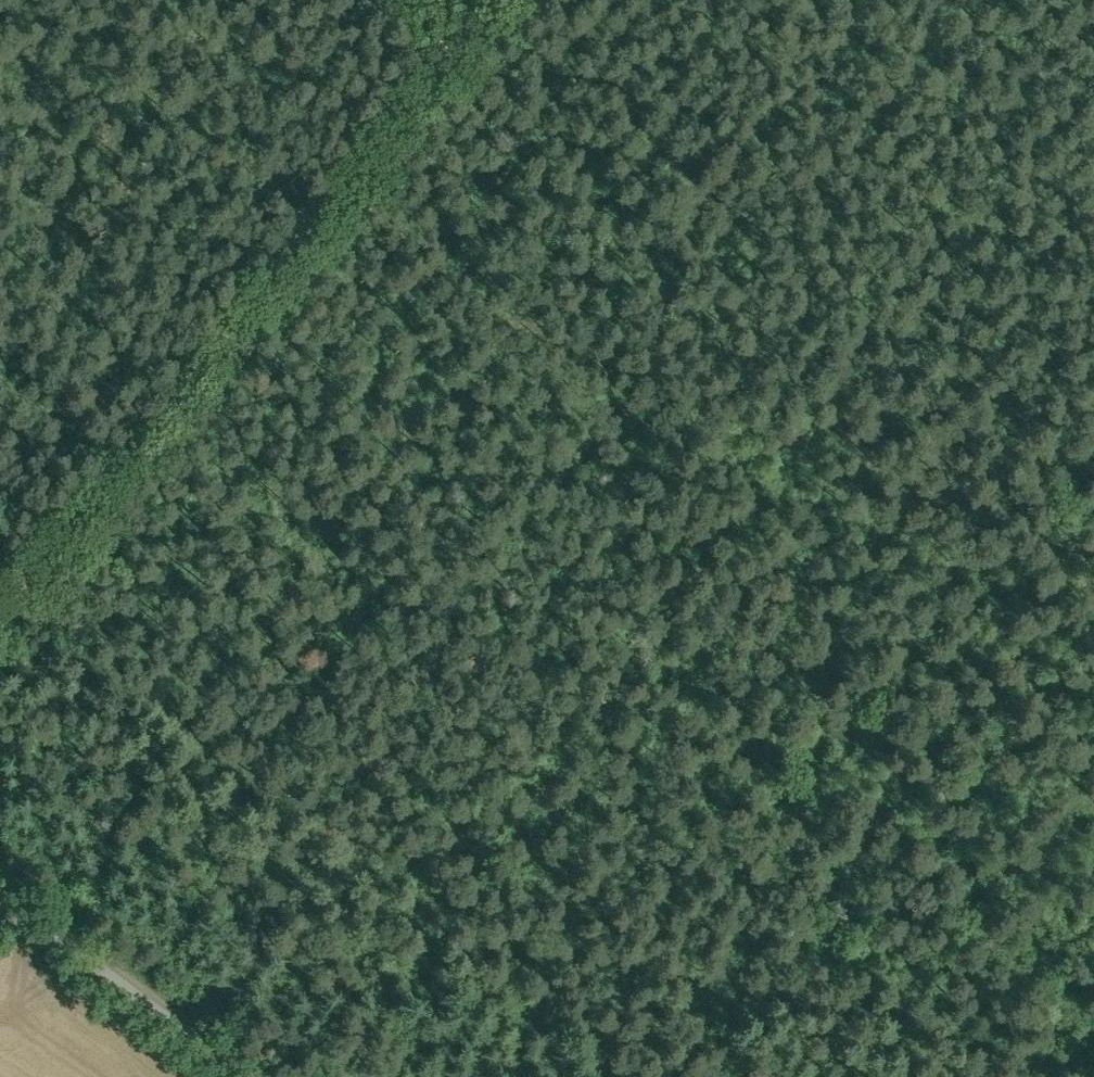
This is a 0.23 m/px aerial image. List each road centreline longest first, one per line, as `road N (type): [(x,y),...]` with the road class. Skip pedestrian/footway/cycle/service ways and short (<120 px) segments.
road 1 (unclassified): [(267,1076),(0,885)]

